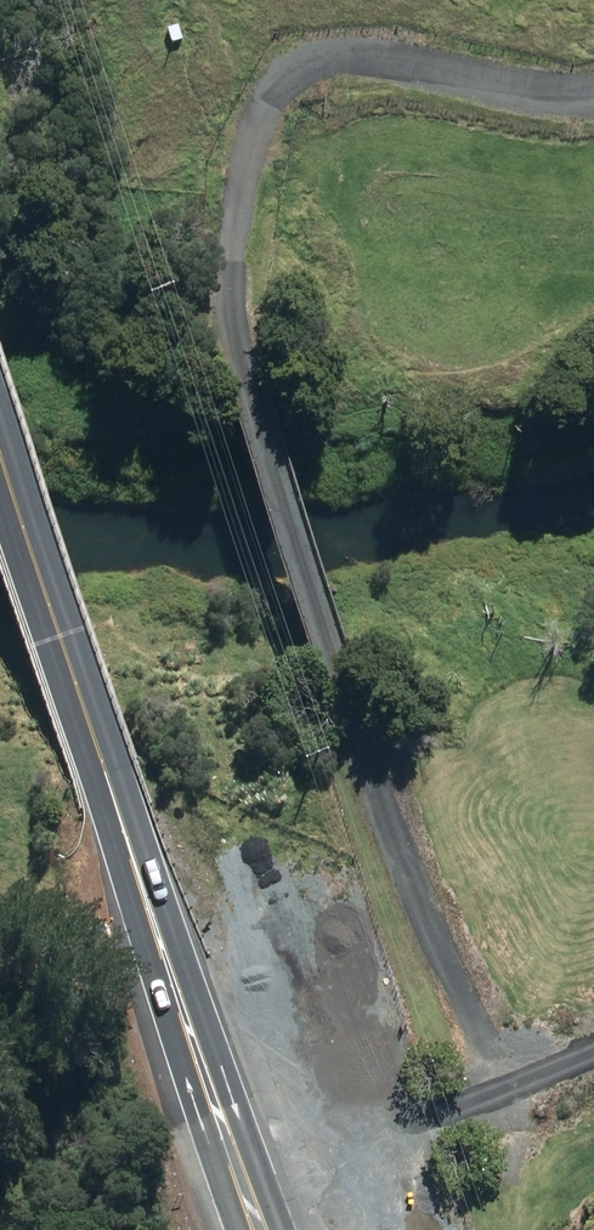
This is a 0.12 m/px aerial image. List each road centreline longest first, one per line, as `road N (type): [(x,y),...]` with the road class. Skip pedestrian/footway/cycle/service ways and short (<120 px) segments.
road 1 (track): [(481,1096),(254,418),(238,343),(235,222),(258,129),(288,83),(312,69),(378,64),(593,95)]
road 2 (trunk): [(0,452),(258,1229)]
road 3 (track): [(244,1192),(593,1050)]

